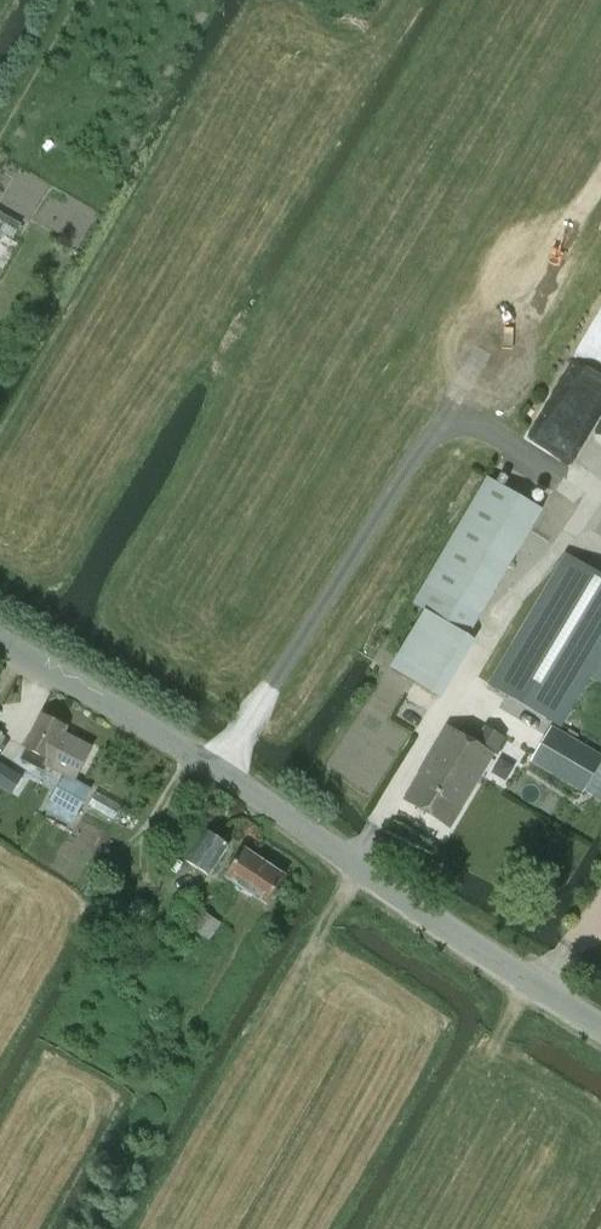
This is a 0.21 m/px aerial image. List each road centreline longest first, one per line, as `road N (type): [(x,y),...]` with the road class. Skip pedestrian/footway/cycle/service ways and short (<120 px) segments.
road 1 (tertiary): [(600,1027),(258,797),(0,638)]
road 2 (track): [(351,861),(600,483)]

